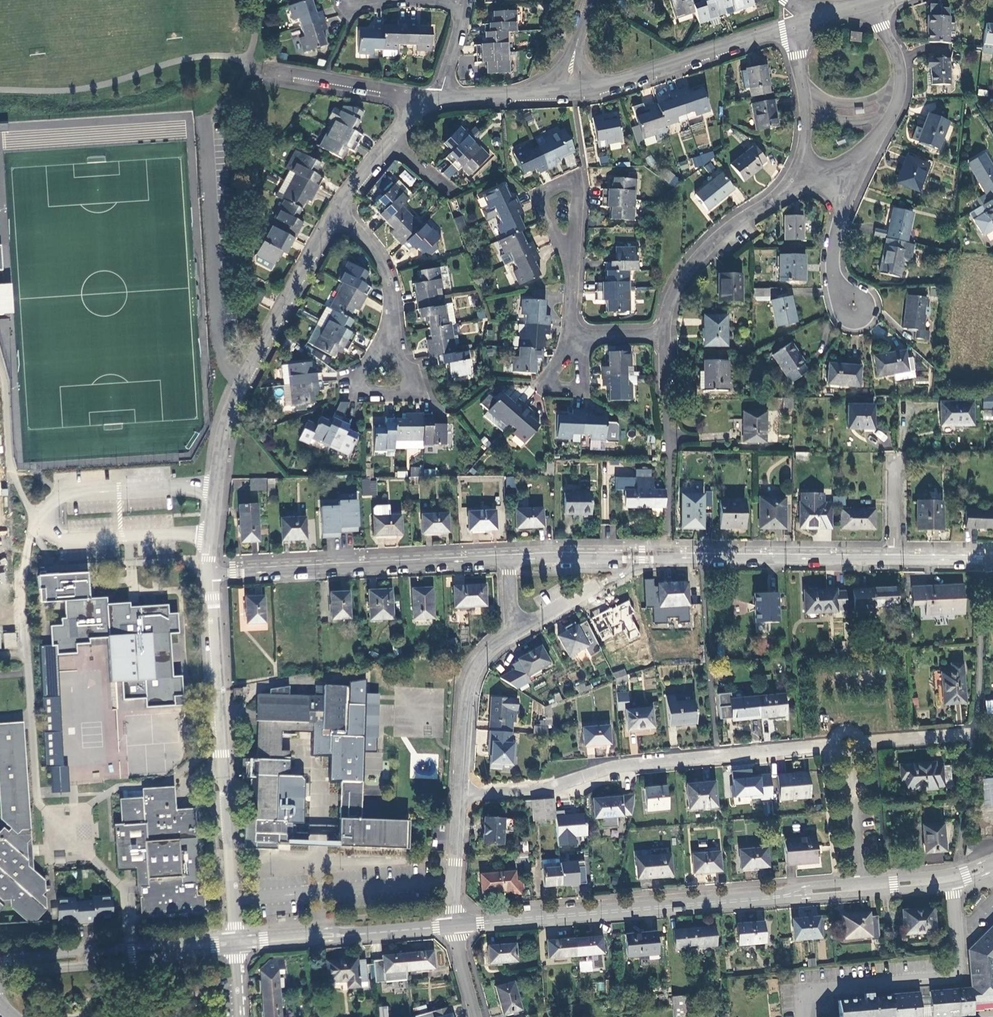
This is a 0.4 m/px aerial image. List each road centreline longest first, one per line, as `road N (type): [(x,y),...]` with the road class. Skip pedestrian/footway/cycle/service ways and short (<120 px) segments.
road 1 (residential): [(459,804),(570,791),(621,769),(972,740)]
road 2 (tertiary): [(451,929),(953,879)]
road 3 (residential): [(896,560),(507,560)]
road 4 (residential): [(211,574),(217,486),(237,388),(335,219)]
road 5 (residential): [(211,574),(237,945)]
road 6 (residential): [(507,560),(211,574)]
road 7 (residential): [(953,879),(957,976),(822,988),(810,996),(804,1016)]
road 8 (residential): [(557,95),(598,91),(797,31)]
road 9 (tertiary): [(0,971),(237,945)]
road 10 (residential): [(820,177),(740,218),(696,259),(675,287),(667,336)]
road 11 (residential): [(820,177),(867,155),(902,94),(873,4)]
road 12 (tertiary): [(237,945),(451,929)]
road 13 (residential): [(459,804),(466,695),(474,667),(509,633)]
road 14 (residential): [(249,66),(407,92),(426,103)]
road 15 (residential): [(571,253),(581,179),(536,196),(552,232)]
road 16 (residential): [(335,219),(380,257),(394,314),(388,348)]
road 17 (residential): [(797,31),(803,145),(820,177)]
road 18 (residential): [(854,309),(832,278),(839,225),(820,177)]
road 19 (residential): [(451,929),(459,804)]
road 20 (residential): [(388,348),(410,371),(411,392),(357,390),(355,374)]

